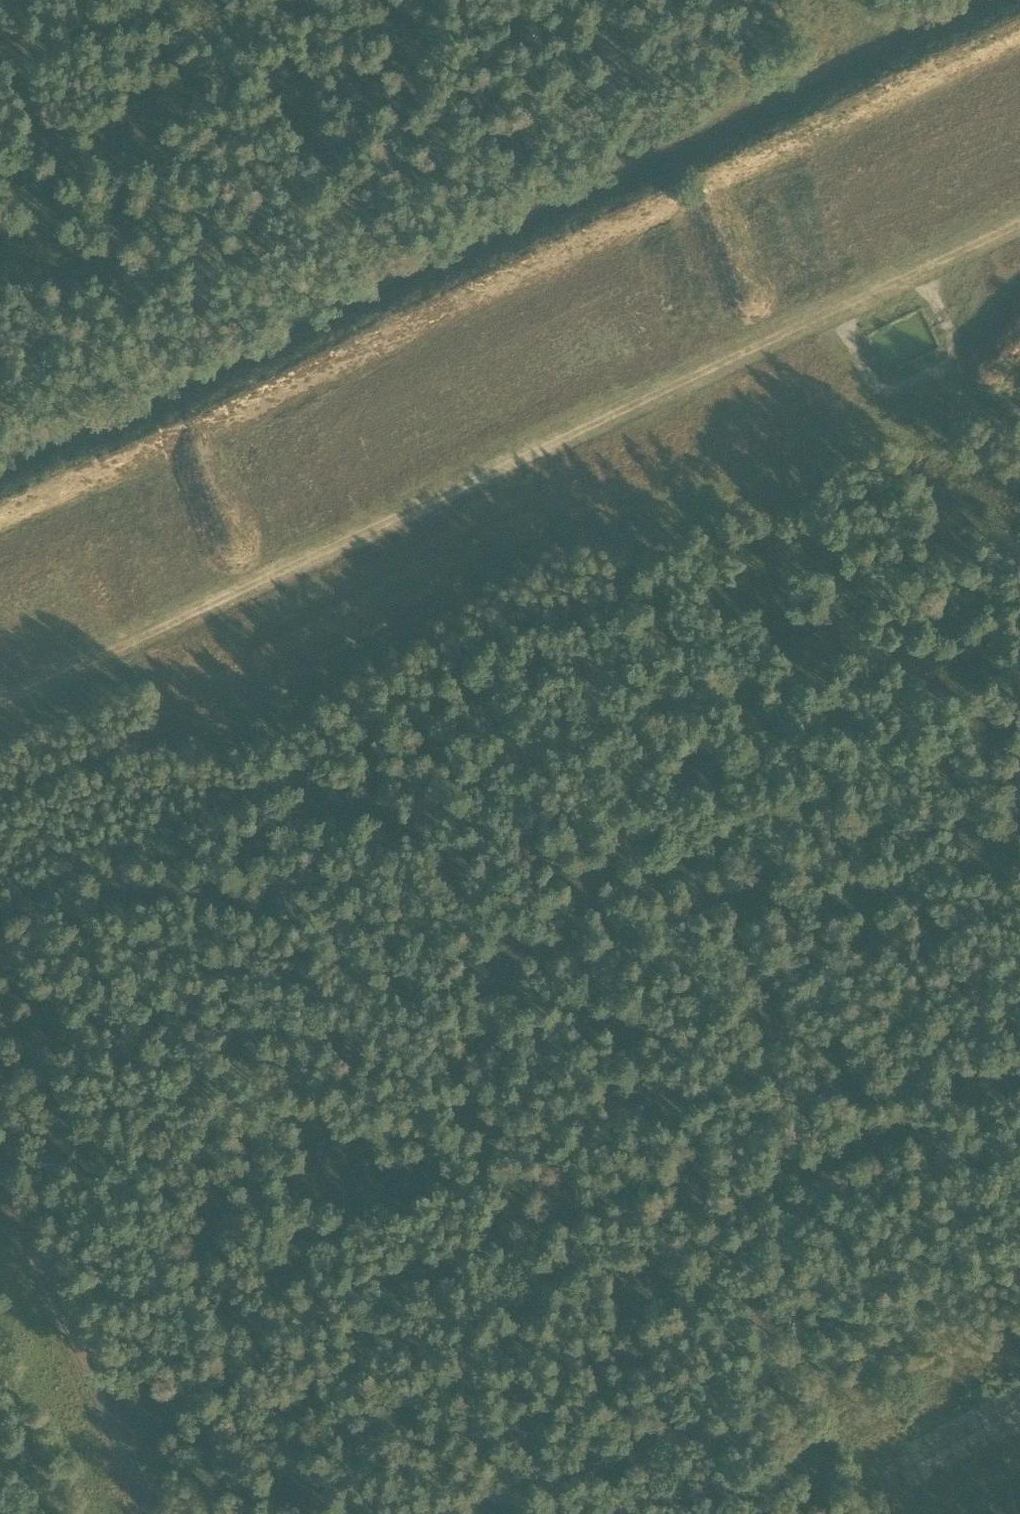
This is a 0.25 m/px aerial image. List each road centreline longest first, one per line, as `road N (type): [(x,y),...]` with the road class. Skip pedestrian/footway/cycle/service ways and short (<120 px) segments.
road 1 (track): [(0,703),(1019,220)]
road 2 (track): [(150,1513),(0,1180)]

